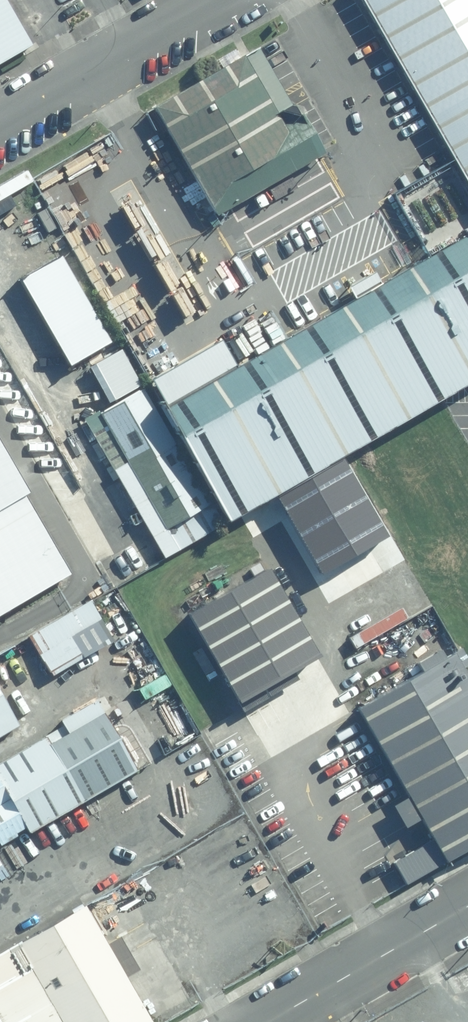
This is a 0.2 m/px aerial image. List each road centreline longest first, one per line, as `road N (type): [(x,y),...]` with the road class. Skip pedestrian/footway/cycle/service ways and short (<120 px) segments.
road 1 (unclassified): [(215,0),(0,124)]
road 2 (unclassified): [(274,1021),(467,909)]

